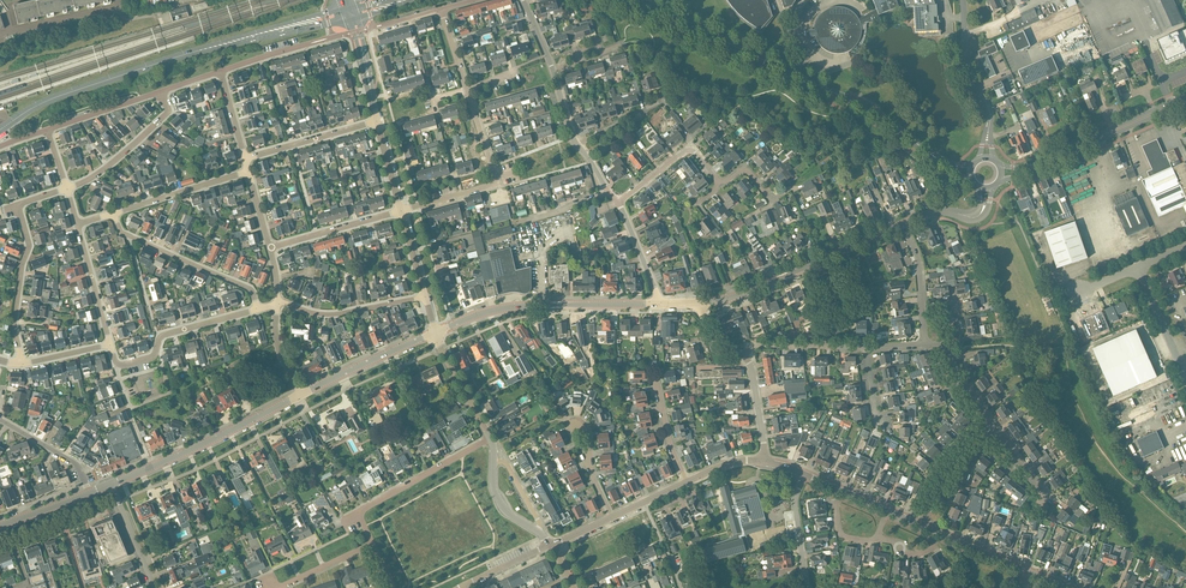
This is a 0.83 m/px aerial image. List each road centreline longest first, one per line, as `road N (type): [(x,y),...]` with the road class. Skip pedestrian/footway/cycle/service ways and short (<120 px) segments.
road 1 (tertiary): [(923,148),(861,105),(637,0)]
road 2 (tertiary): [(700,302),(747,292),(925,215),(963,215)]
road 3 (tertiary): [(433,333),(510,308),(661,303)]
road 4 (tertiary): [(111,484),(303,393)]
road 5 (tertiary): [(1185,96),(1032,164),(999,165)]
road 6 (tertiary): [(1000,180),(1185,103)]
road 7 (tertiary): [(0,130),(52,99),(180,56)]
road 8 (residential): [(401,211),(492,185),(467,90)]
road 9 (residential): [(257,310),(249,288),(123,233),(114,213)]
road 10 (residential): [(110,344),(116,362),(126,365),(151,358),(164,335),(257,310)]
road 11 (tertiary): [(180,56),(349,20)]
road 12 (residential): [(20,364),(15,315),(30,244),(18,205)]
road 13 (tertiary): [(326,13),(180,56)]
road 14 (residential): [(358,513),(490,438)]
road 15 (residential): [(277,304),(337,314),(425,297)]
road 16 (residential): [(67,188),(99,173),(166,115),(160,92)]
road 17 (tertiary): [(303,393),(433,333)]
road 18 (residential): [(114,213),(248,171)]
road 19 (residential): [(245,159),(378,121)]
road 20 (residential): [(270,248),(401,211)]
road 21 (residential): [(619,201),(687,150),(721,185)]
road 22 (residential): [(990,125),(966,57),(963,0)]
road 23 (residential): [(0,35),(115,8),(118,0)]
road 24 (residential): [(744,356),(757,346),(867,347)]
road 25 (residential): [(110,344),(78,225)]
road 26 (residential): [(921,525),(947,475),(991,425)]
road 27 (unclassified): [(1185,378),(1137,267)]
road 28 (residential): [(90,493),(76,464),(0,420)]

